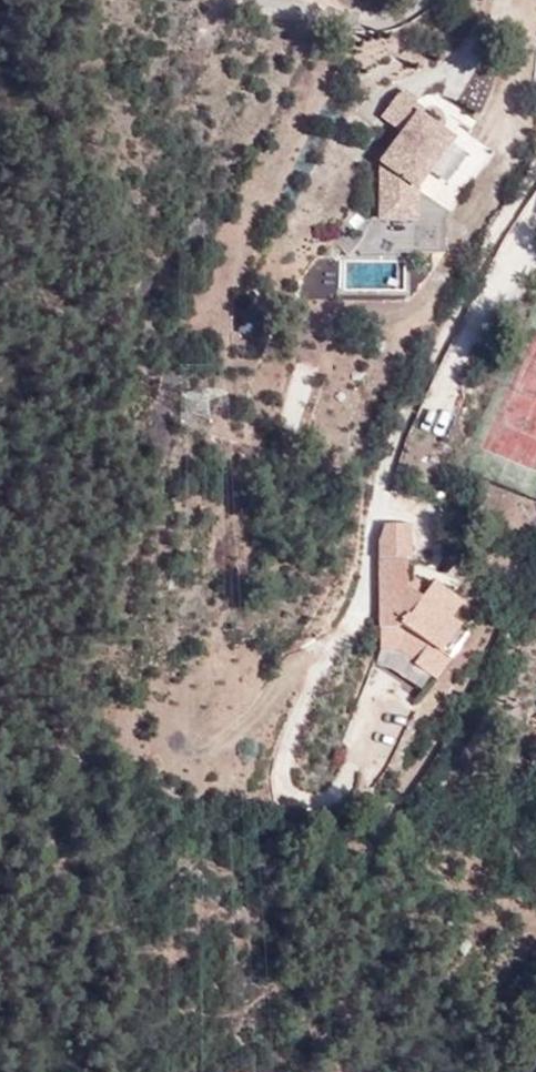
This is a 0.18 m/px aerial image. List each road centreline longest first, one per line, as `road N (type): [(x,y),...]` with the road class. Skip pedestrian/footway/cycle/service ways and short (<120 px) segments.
road 1 (residential): [(422,0),(405,13),(348,24),(276,0)]

